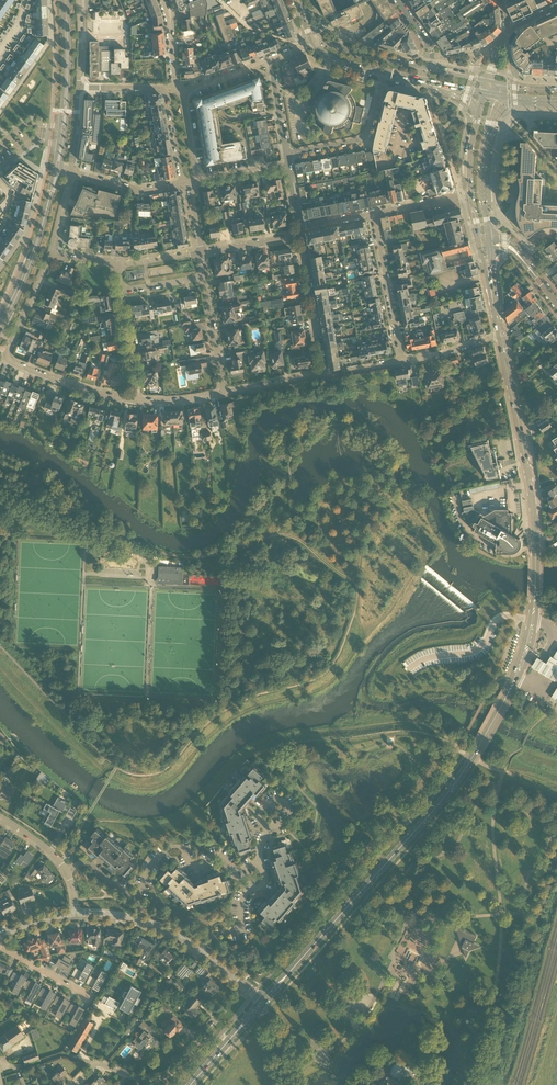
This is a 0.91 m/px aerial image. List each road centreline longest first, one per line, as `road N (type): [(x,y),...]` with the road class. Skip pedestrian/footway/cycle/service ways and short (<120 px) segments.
road 1 (secondary): [(262,1003),(458,780),(525,655),(535,606),(535,524),(501,335)]
road 2 (track): [(84,822),(181,817),(243,756),(276,739),(408,721),(459,745)]
road 3 (unclassified): [(66,871),(84,864),(137,895),(160,854),(175,846),(195,866),(217,855),(233,870),(260,862)]
road 4 (residential): [(136,400),(8,359),(50,255)]
road 5 (residential): [(77,1084),(97,1064),(139,1079),(169,1074),(244,986)]
road 6 (residential): [(79,87),(165,91),(185,183)]
road 7 (secondary): [(0,326),(29,263),(57,170)]
road 8 (residential): [(402,362),(374,214)]
road 9 (residential): [(287,154),(365,136),(384,73)]
road 10 (secondary): [(489,239),(484,173),(499,96)]
road 11 (residential): [(324,373),(302,237)]
road 12 (residential): [(199,952),(140,921),(76,913)]
road 13 (unclassified): [(199,952),(215,934),(242,926),(244,896),(265,882),(260,862)]
road 14 (secondary): [(63,127),(64,0)]

